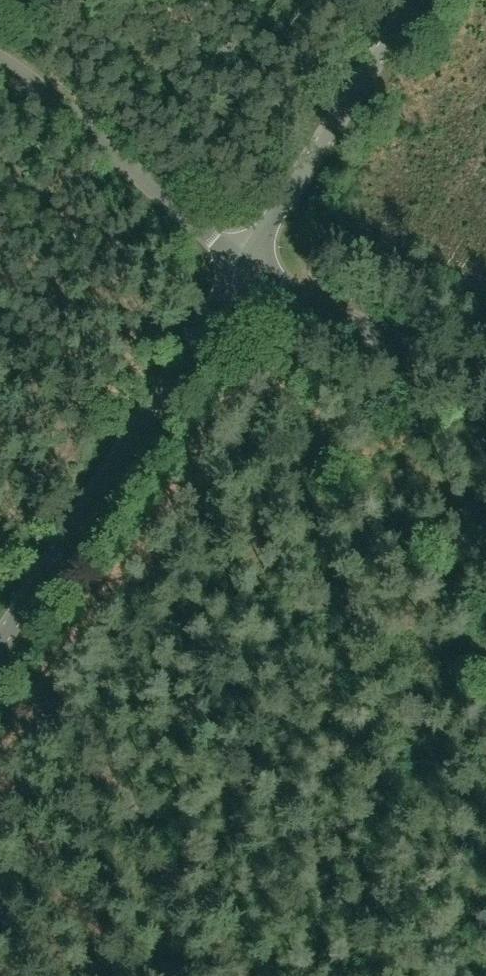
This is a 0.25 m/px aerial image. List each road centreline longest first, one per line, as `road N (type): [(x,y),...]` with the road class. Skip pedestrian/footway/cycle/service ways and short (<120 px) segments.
road 1 (tertiary): [(0,640),(249,262)]
road 2 (unclassified): [(249,262),(0,62)]
road 3 (tertiary): [(249,262),(414,0)]
road 4 (tertiary): [(485,388),(249,262)]

